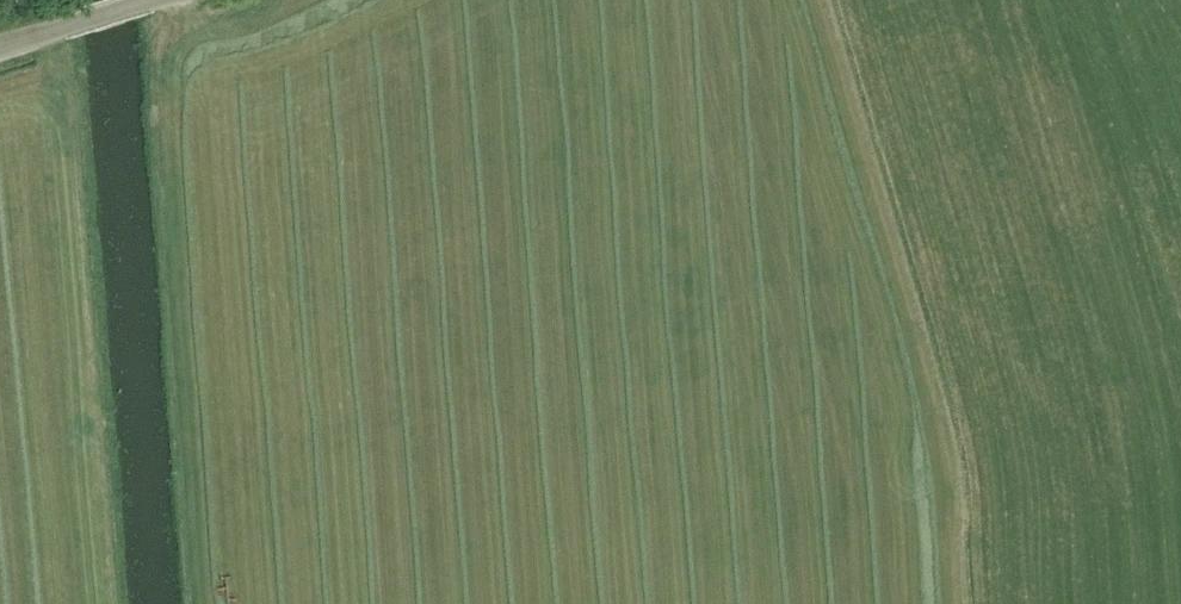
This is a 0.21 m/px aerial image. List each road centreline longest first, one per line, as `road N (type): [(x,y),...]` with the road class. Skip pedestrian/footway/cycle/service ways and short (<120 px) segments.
road 1 (unclassified): [(0,47),(153,0)]

